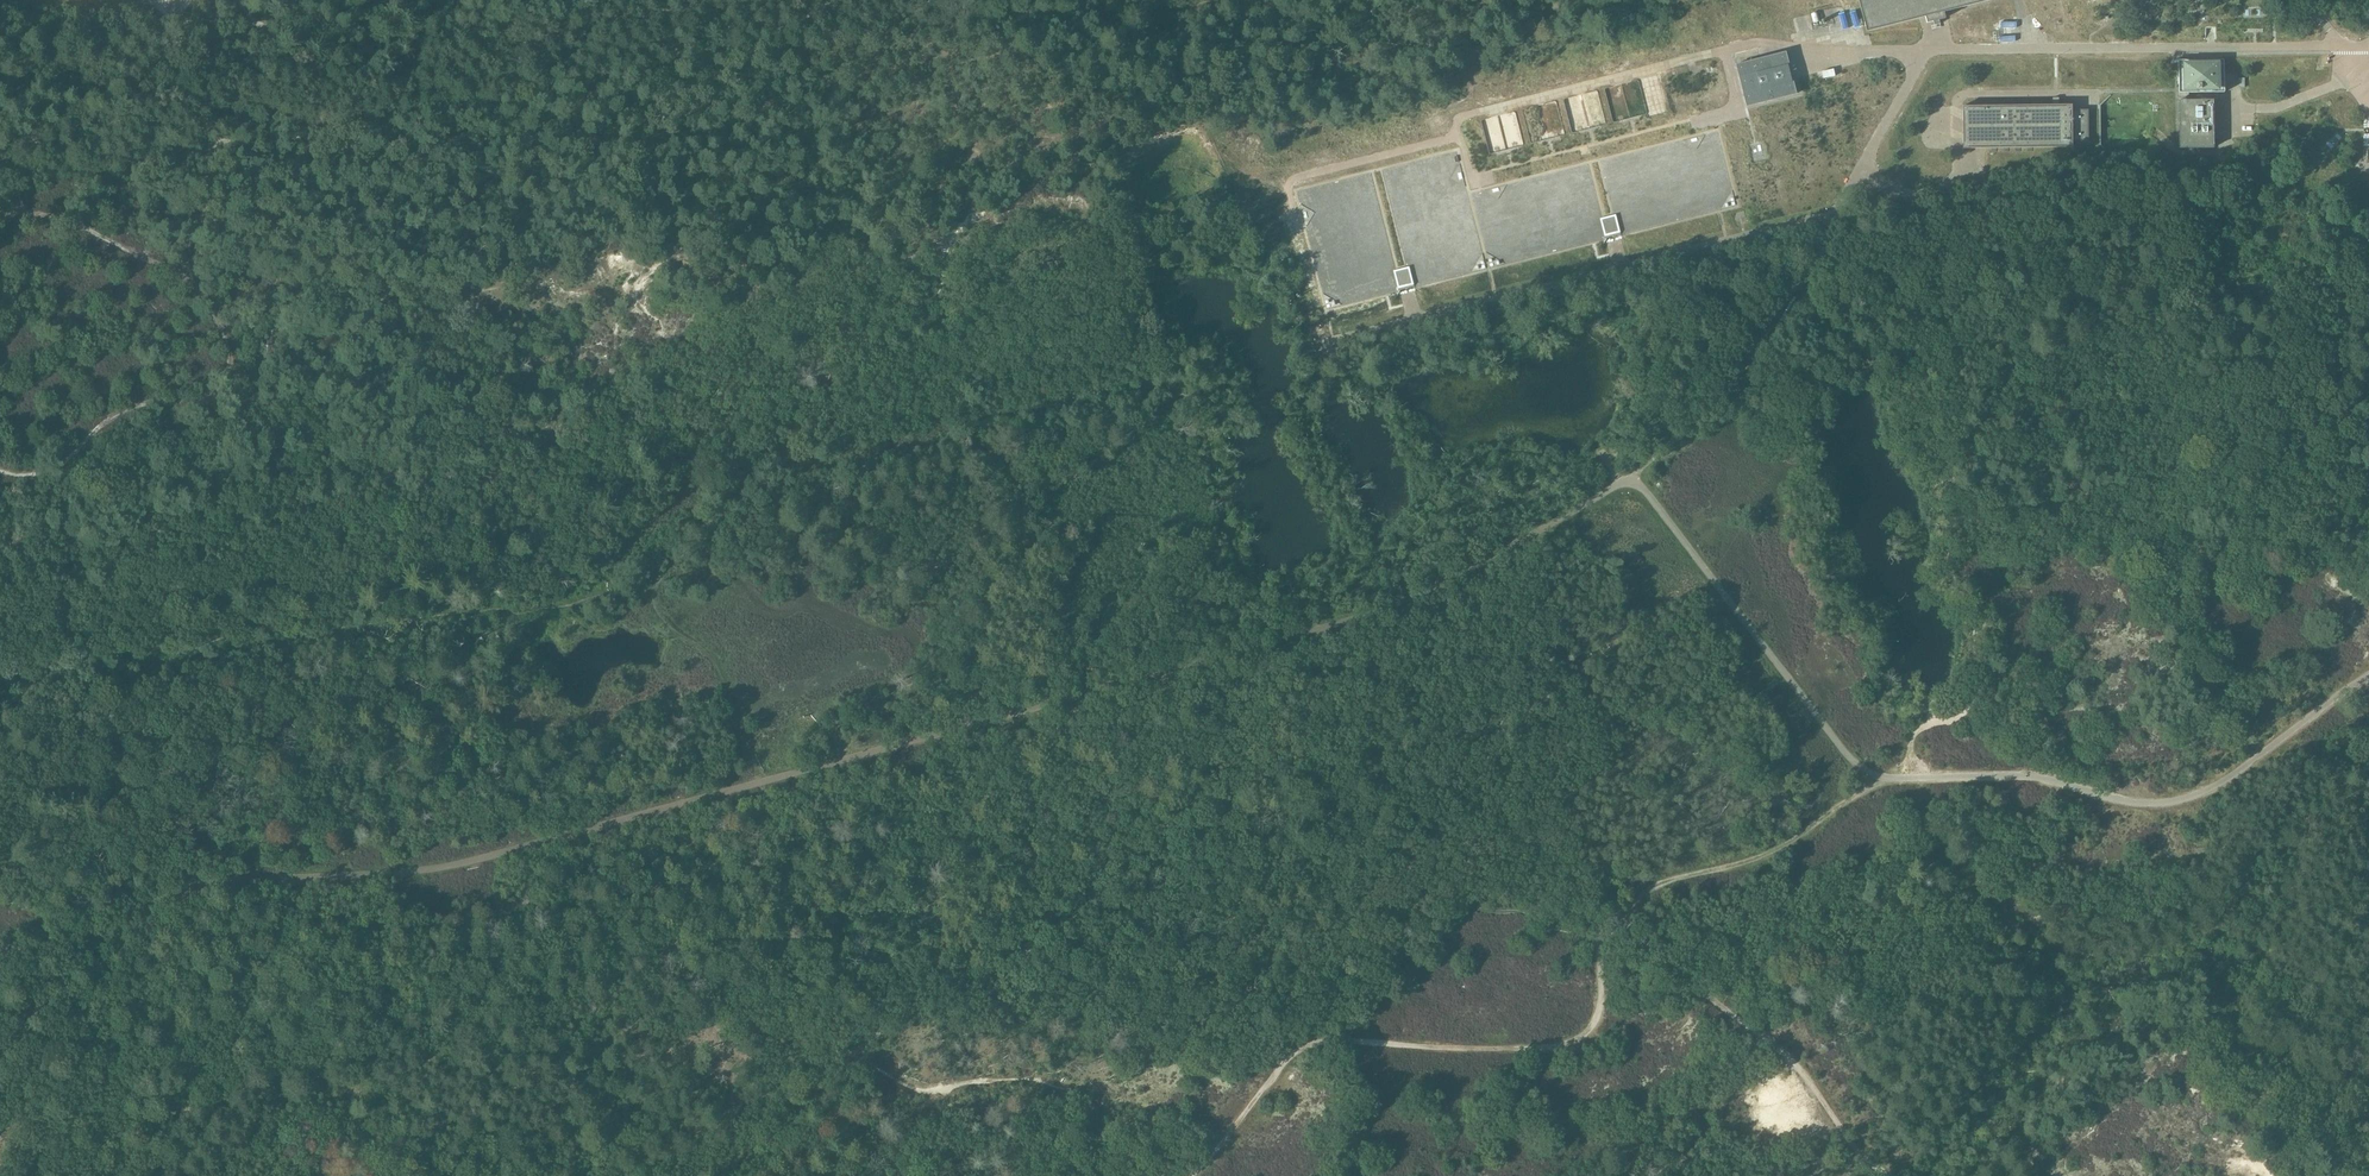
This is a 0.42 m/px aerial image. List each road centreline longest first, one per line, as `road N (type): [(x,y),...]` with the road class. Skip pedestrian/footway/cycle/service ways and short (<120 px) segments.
road 1 (track): [(1191,1175),(1304,1045),(1323,1040),(1417,1050),(1577,1041),(1595,1025),(1601,949),(1623,917),(1781,846),(1896,780)]
road 2 (track): [(1302,180),(1459,139)]

